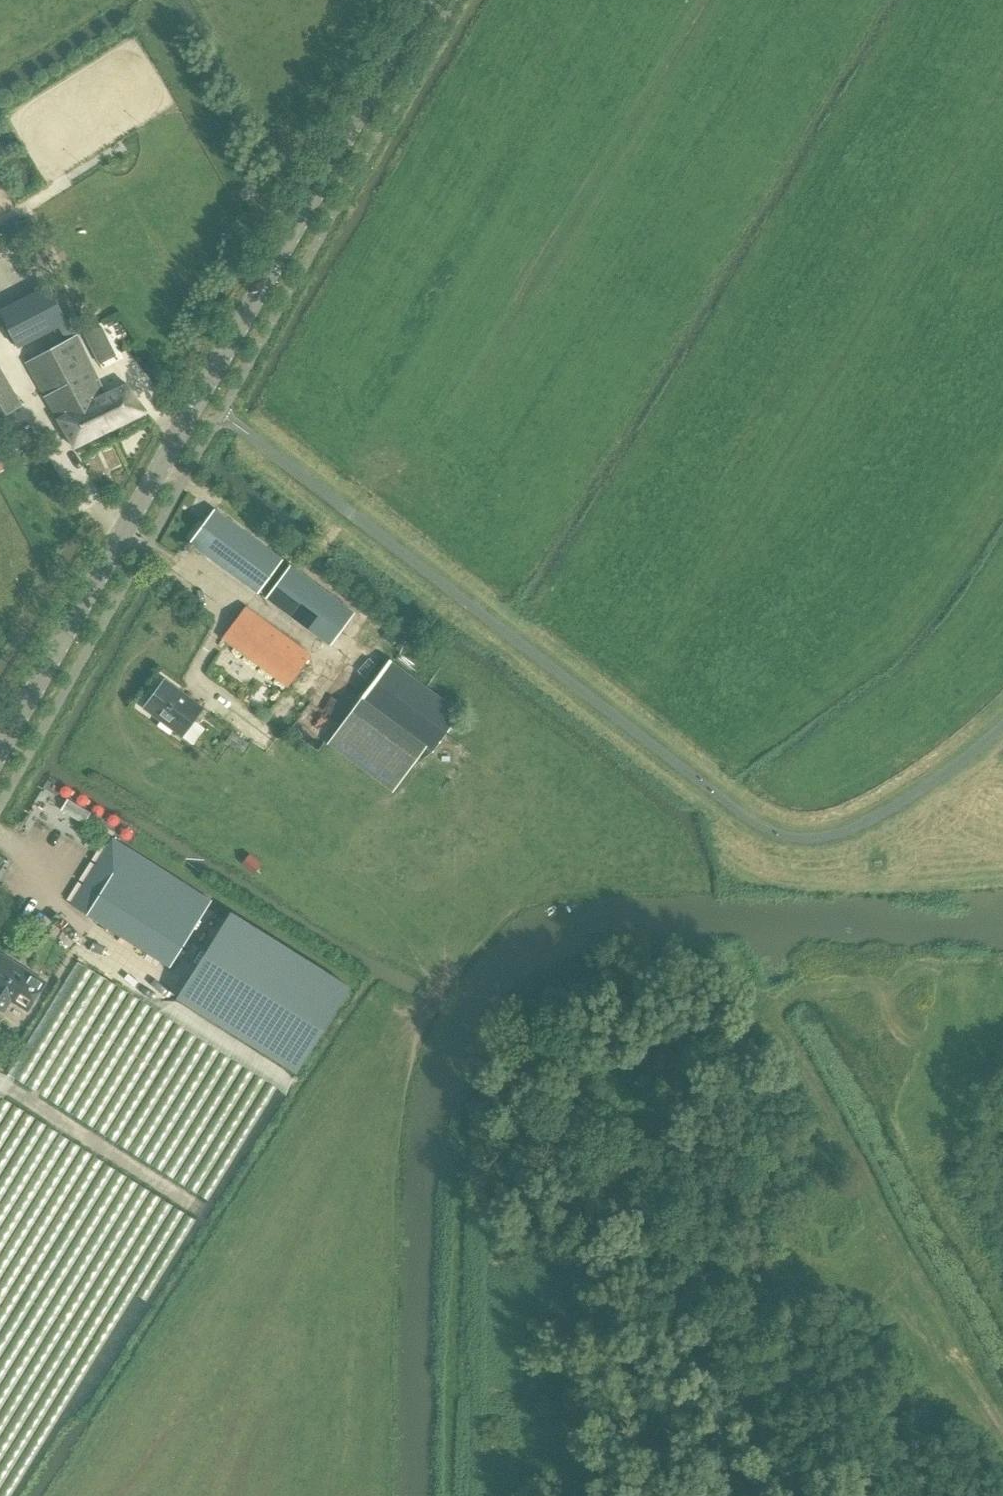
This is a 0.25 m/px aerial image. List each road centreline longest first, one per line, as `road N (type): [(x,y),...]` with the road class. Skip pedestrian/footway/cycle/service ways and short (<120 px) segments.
road 1 (tertiary): [(0,753),(422,0)]

